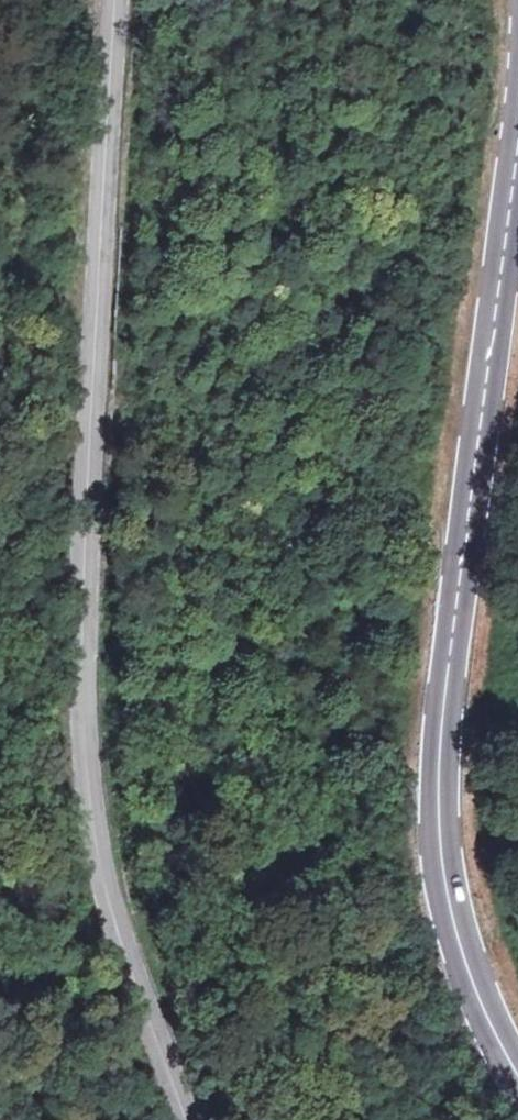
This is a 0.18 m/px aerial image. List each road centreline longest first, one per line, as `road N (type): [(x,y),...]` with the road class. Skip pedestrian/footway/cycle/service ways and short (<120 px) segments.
road 1 (unclassified): [(115,0),(89,434),(86,747),(108,884),(187,1119)]
road 2 (secondary): [(517,1074),(472,977),(440,804),(450,661),(517,137)]

